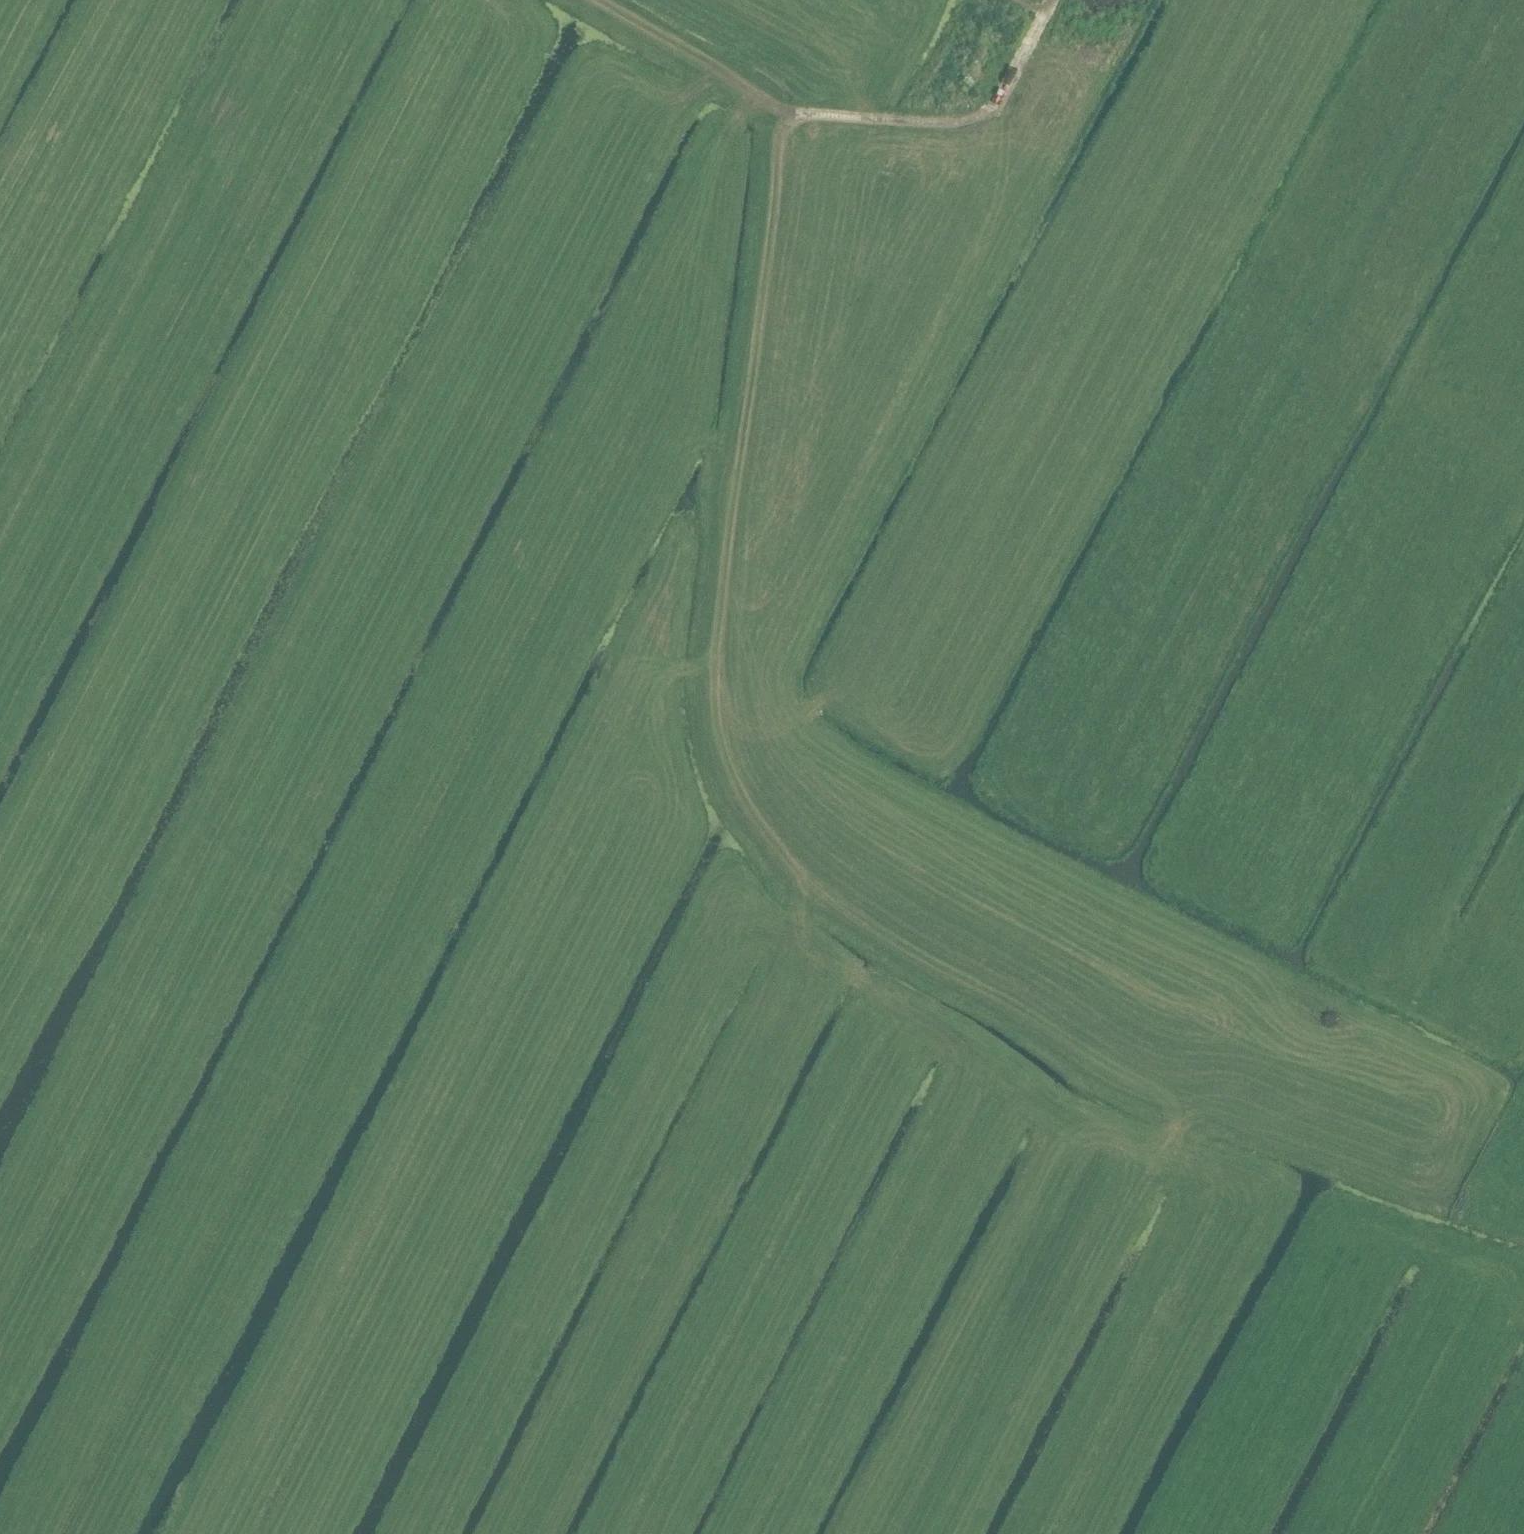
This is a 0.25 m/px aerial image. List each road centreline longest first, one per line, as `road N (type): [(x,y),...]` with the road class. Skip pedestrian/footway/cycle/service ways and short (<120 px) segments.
road 1 (track): [(738,465),(793,115)]
road 2 (track): [(1057,0),(1004,102),(977,122),(793,115)]
road 3 (track): [(793,115),(597,0)]

